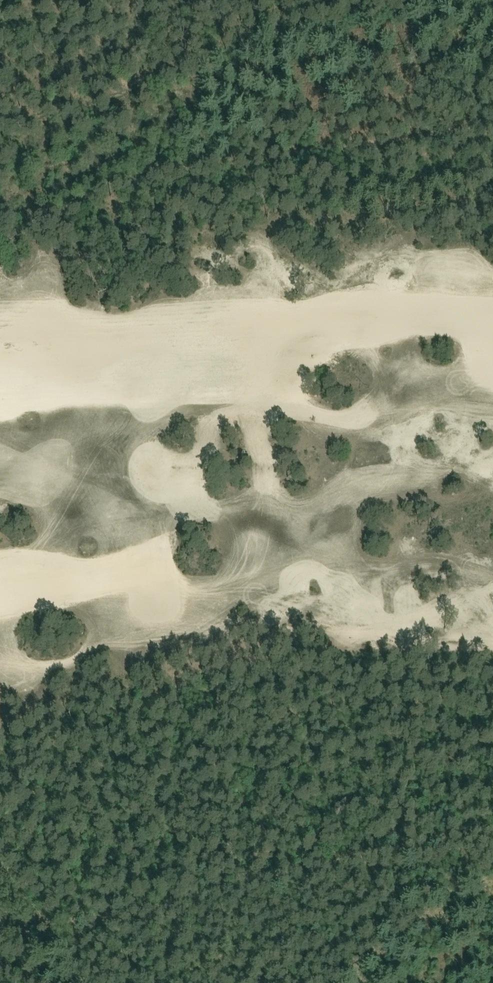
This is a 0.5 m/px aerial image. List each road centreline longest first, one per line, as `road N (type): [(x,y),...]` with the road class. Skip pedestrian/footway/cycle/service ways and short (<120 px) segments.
road 1 (track): [(492,127),(94,187),(0,231)]
road 2 (track): [(45,929),(492,835)]

